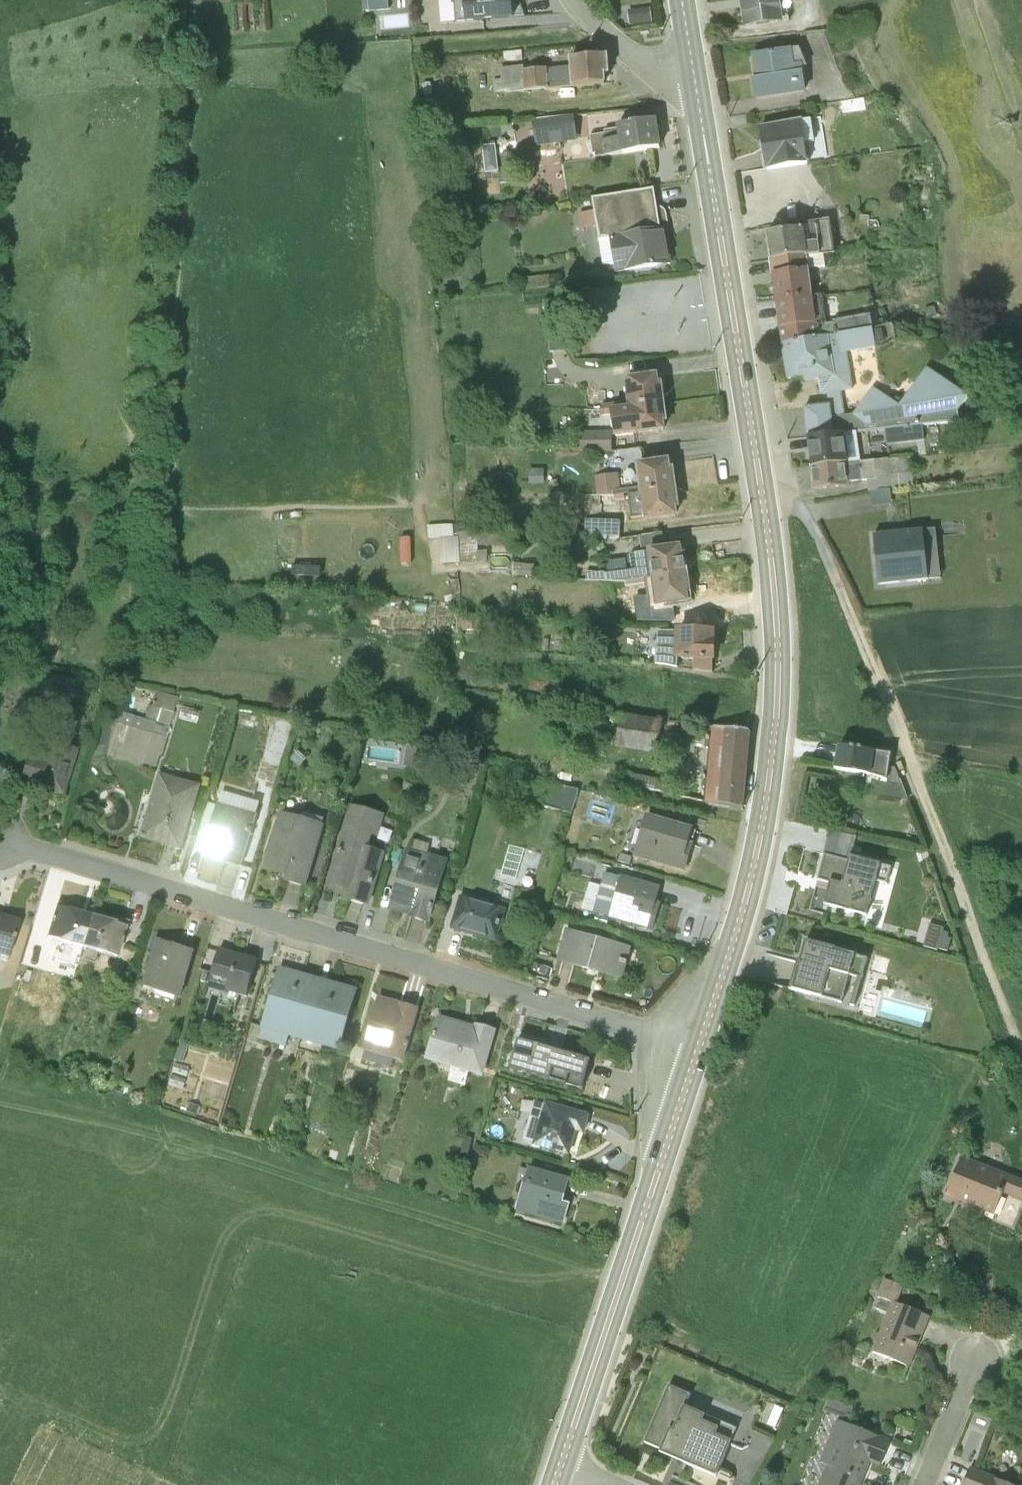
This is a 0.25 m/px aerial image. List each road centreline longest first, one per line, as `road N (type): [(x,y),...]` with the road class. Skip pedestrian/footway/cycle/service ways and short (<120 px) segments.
road 1 (secondary): [(697,1045),(748,887),(768,770),(774,634),(757,475),(689,61)]
road 2 (residential): [(21,845),(697,1045)]
road 3 (track): [(757,475),(800,503),(833,573),(1021,1046)]
road 4 (track): [(0,1092),(172,1138),(599,1277)]
road 5 (secondary): [(560,1466),(697,1045)]
road 6 (residential): [(985,1350),(927,1484)]
road 7 (residential): [(580,0),(630,49),(689,61)]

